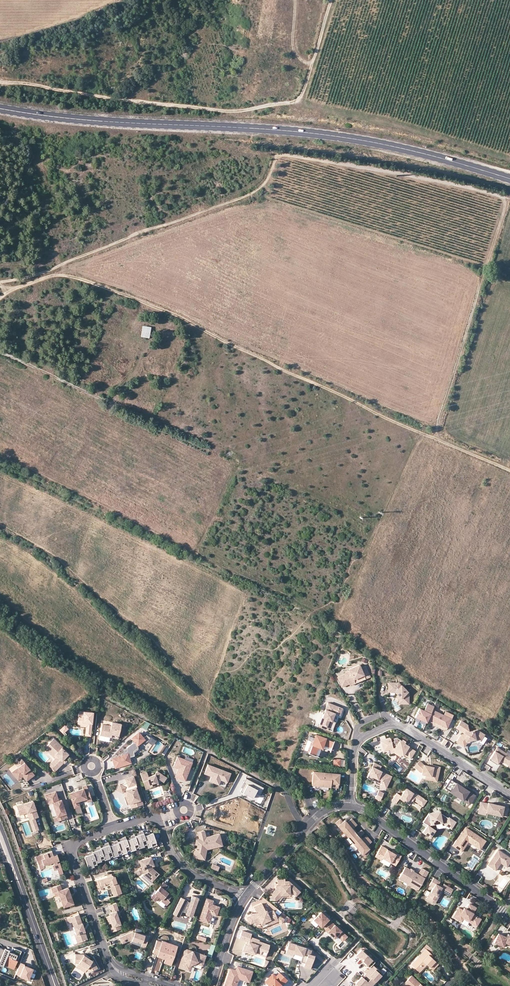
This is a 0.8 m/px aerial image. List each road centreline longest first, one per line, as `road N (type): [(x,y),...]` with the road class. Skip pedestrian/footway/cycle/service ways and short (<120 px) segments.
road 1 (track): [(0,282),(245,199),(282,152),(505,196),(509,209),(435,438),(509,469)]
road 2 (primary): [(0,113),(392,147),(509,180)]
road 3 (track): [(435,438),(112,286),(61,273),(8,291),(0,286)]
road 4 (track): [(331,0),(297,103),(196,108),(0,82)]
road 5 (residential): [(350,806),(509,915)]
road 6 (residential): [(107,955),(70,849),(113,829)]
road 7 (residential): [(243,900),(320,814),(350,806)]
road 8 (residential): [(401,726),(509,794)]
road 9 (residential): [(156,819),(182,867),(243,900)]

